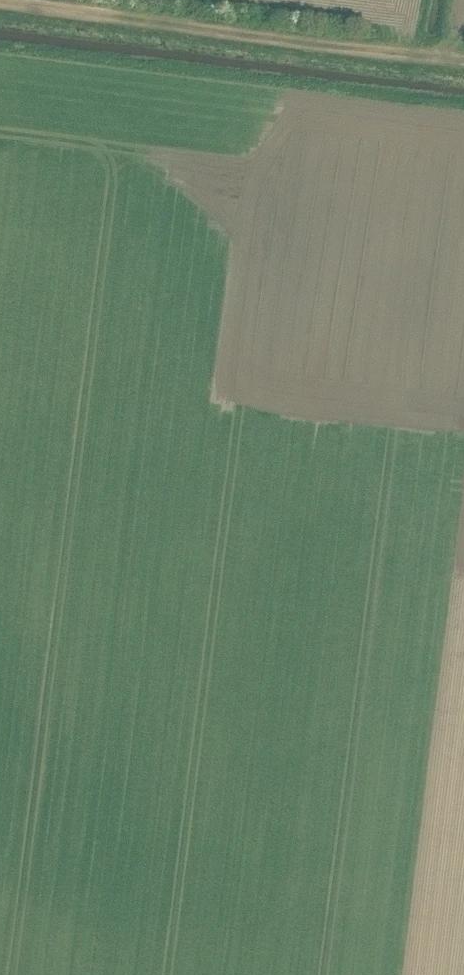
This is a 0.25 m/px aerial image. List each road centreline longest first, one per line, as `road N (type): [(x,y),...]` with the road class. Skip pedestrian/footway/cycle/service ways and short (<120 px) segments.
road 1 (track): [(3,0),(463,62)]

